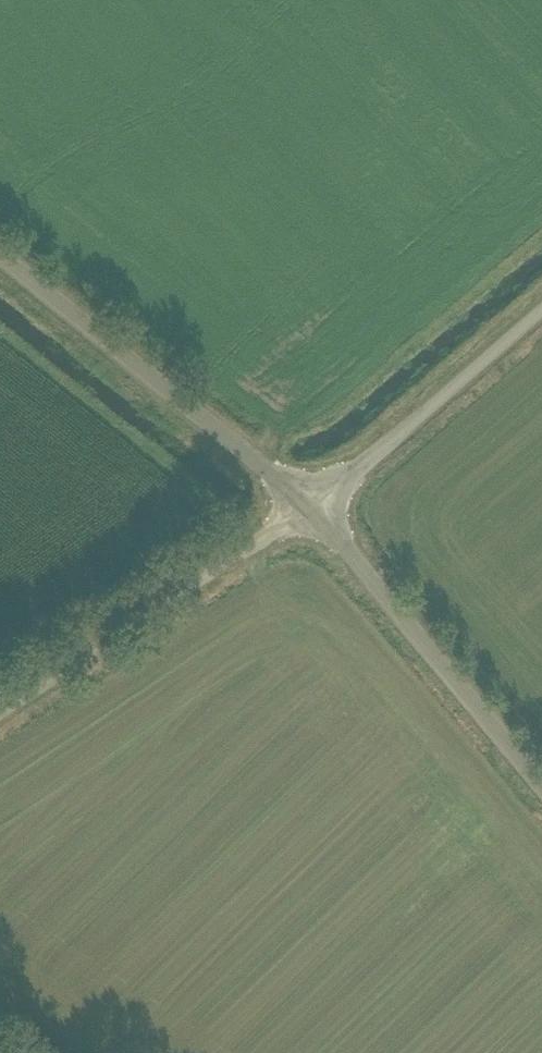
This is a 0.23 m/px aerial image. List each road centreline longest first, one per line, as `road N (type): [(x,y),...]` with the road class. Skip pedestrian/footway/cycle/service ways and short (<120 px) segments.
road 1 (unclassified): [(310,512),(0,268)]
road 2 (unclassified): [(0,722),(310,512)]
road 3 (unclassified): [(541,792),(310,512)]
road 4 (unclassified): [(310,512),(541,311)]

